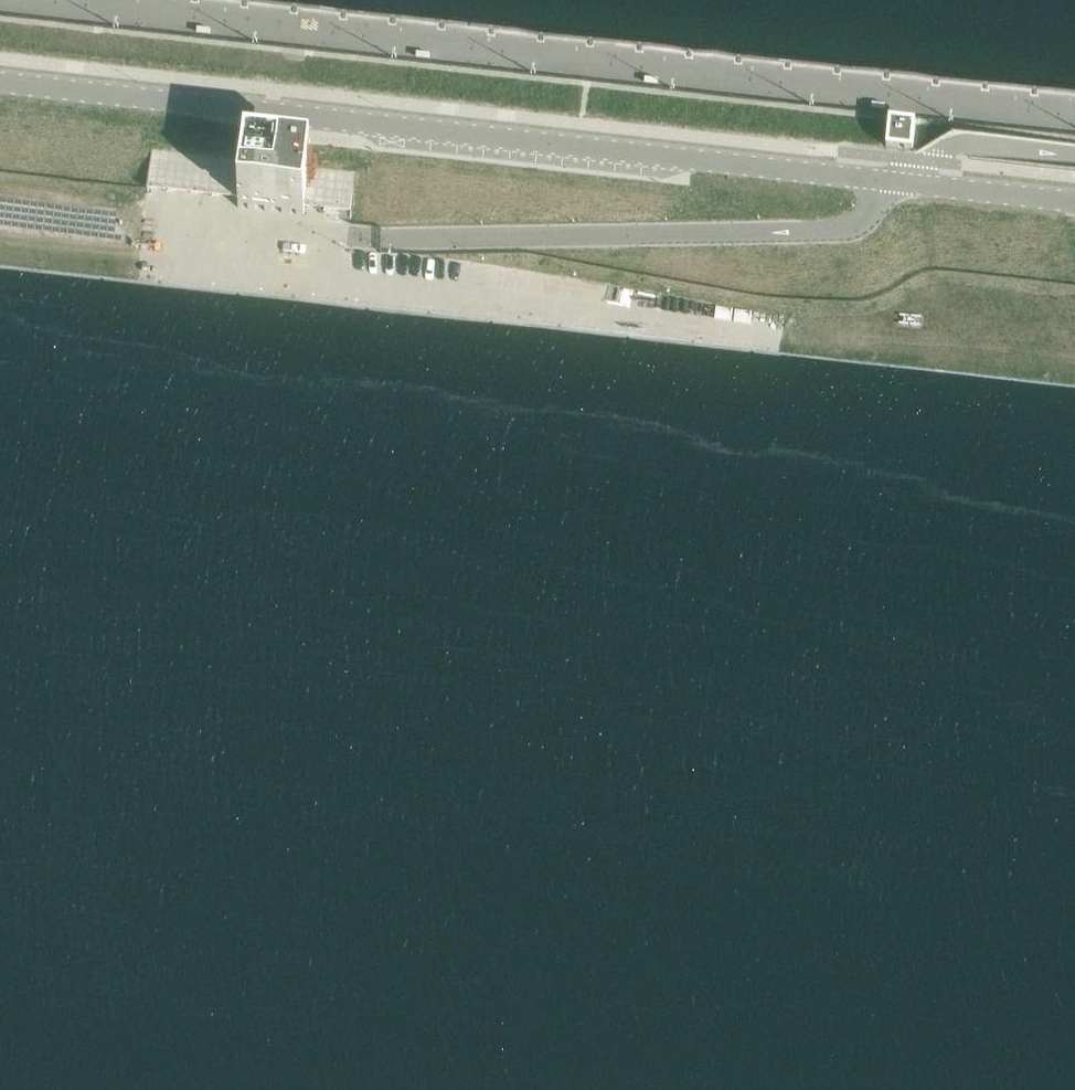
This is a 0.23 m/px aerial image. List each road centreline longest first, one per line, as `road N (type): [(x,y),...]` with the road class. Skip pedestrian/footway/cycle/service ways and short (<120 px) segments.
road 1 (tertiary): [(1074,195),(0,72)]

